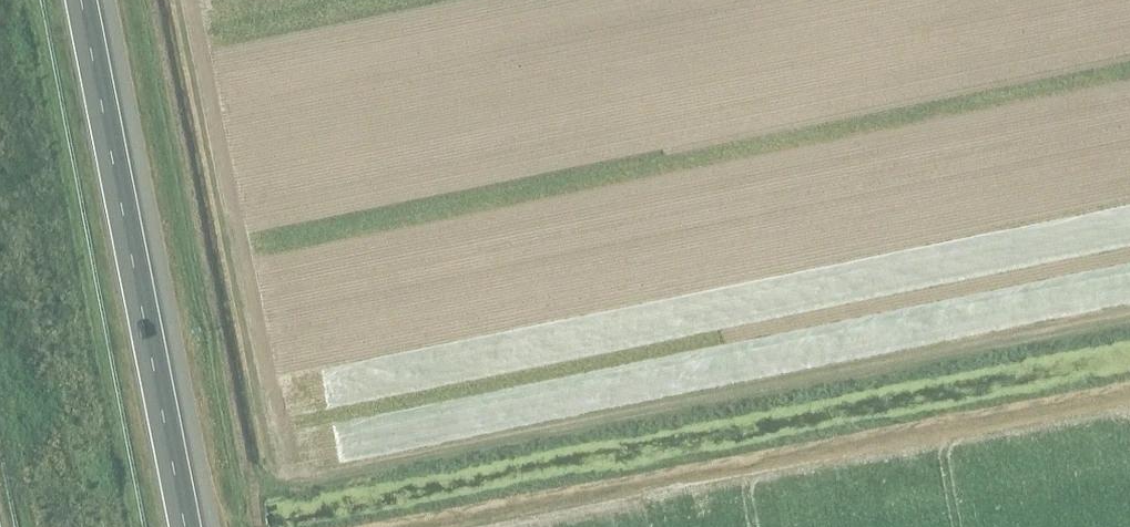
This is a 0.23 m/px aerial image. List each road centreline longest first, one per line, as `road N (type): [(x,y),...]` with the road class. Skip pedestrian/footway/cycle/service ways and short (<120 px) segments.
road 1 (motorway): [(184,526),(81,0)]

